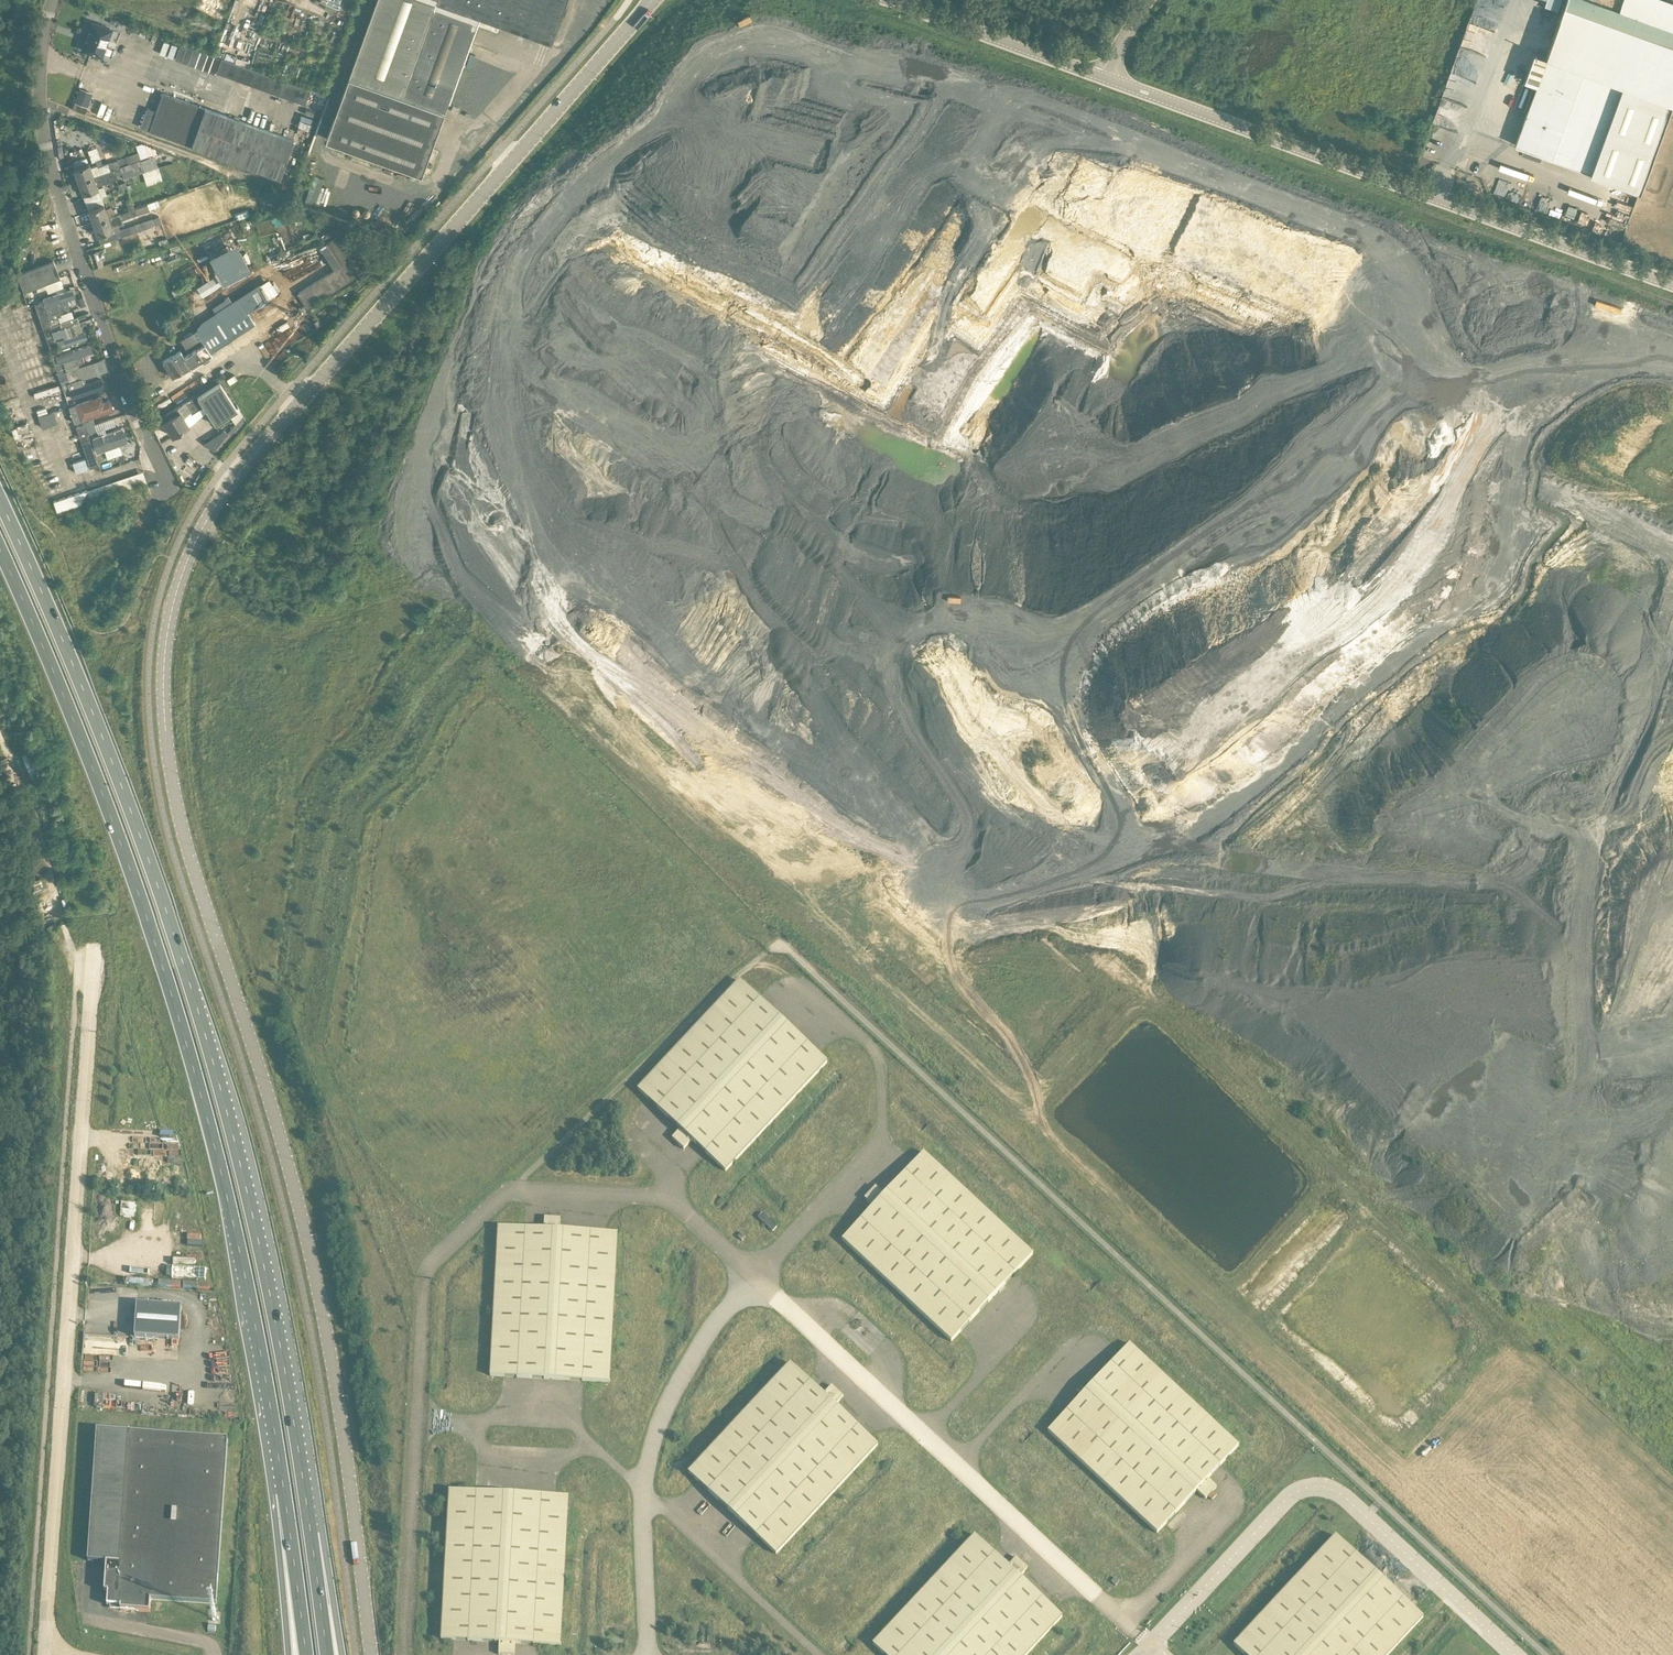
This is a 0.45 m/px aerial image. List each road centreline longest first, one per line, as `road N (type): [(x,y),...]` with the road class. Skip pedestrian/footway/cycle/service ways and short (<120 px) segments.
road 1 (tertiary): [(370,1654),(309,1252),(176,805),(162,690),(169,621),(187,557),(225,490),(651,0)]
road 2 (trunk): [(311,1534),(269,1290),(193,994),(113,764),(0,500)]
road 3 (trunk): [(0,547),(98,782),(164,970),(231,1208),(284,1494)]
road 4 (unclassified): [(43,1654),(92,979)]
road 5 (tertiary): [(1672,285),(1098,75)]
road 6 (unclassified): [(168,484),(122,380),(51,172),(38,96),(52,0)]
road 7 (tertiary): [(1098,75),(893,0)]
road 8 (trunk): [(284,1494),(306,1654)]
road 9 (trunk): [(284,1494),(289,1654)]
road 10 (track): [(79,958),(41,834)]
road 11 (trunk): [(338,1654),(311,1534)]
road 12 (trunk): [(327,1654),(311,1534)]

